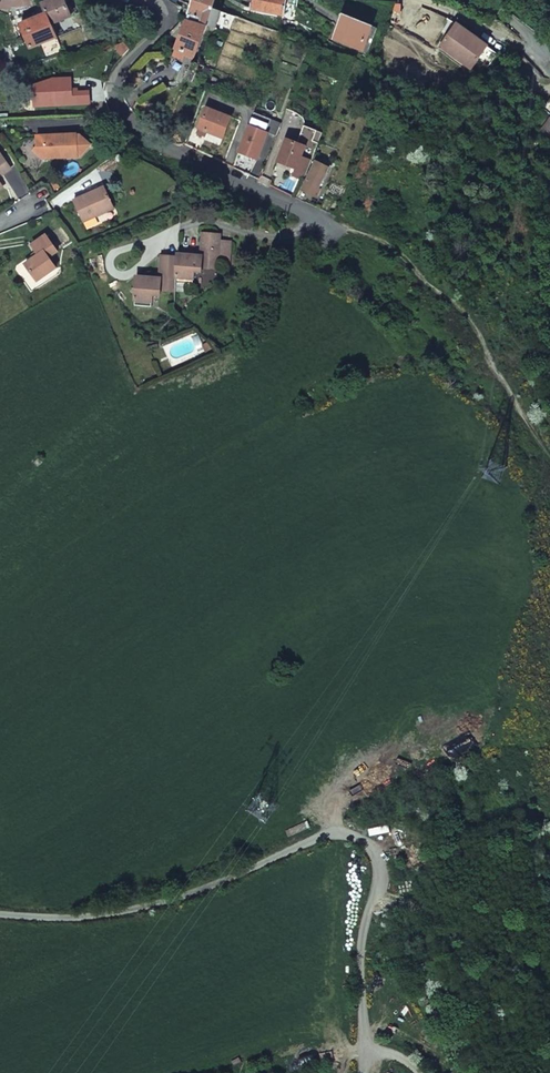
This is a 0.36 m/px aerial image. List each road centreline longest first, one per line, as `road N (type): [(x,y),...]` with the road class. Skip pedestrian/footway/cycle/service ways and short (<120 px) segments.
road 1 (track): [(0,916),(77,919),(159,903),(317,837),(380,844),(388,867),(361,946),(360,1057)]
road 2 (residential): [(155,0),(168,15),(164,26),(124,68),(115,89),(132,127),(331,225)]
road 3 (track): [(331,225),(384,241),(498,338),(520,374),(549,460)]

